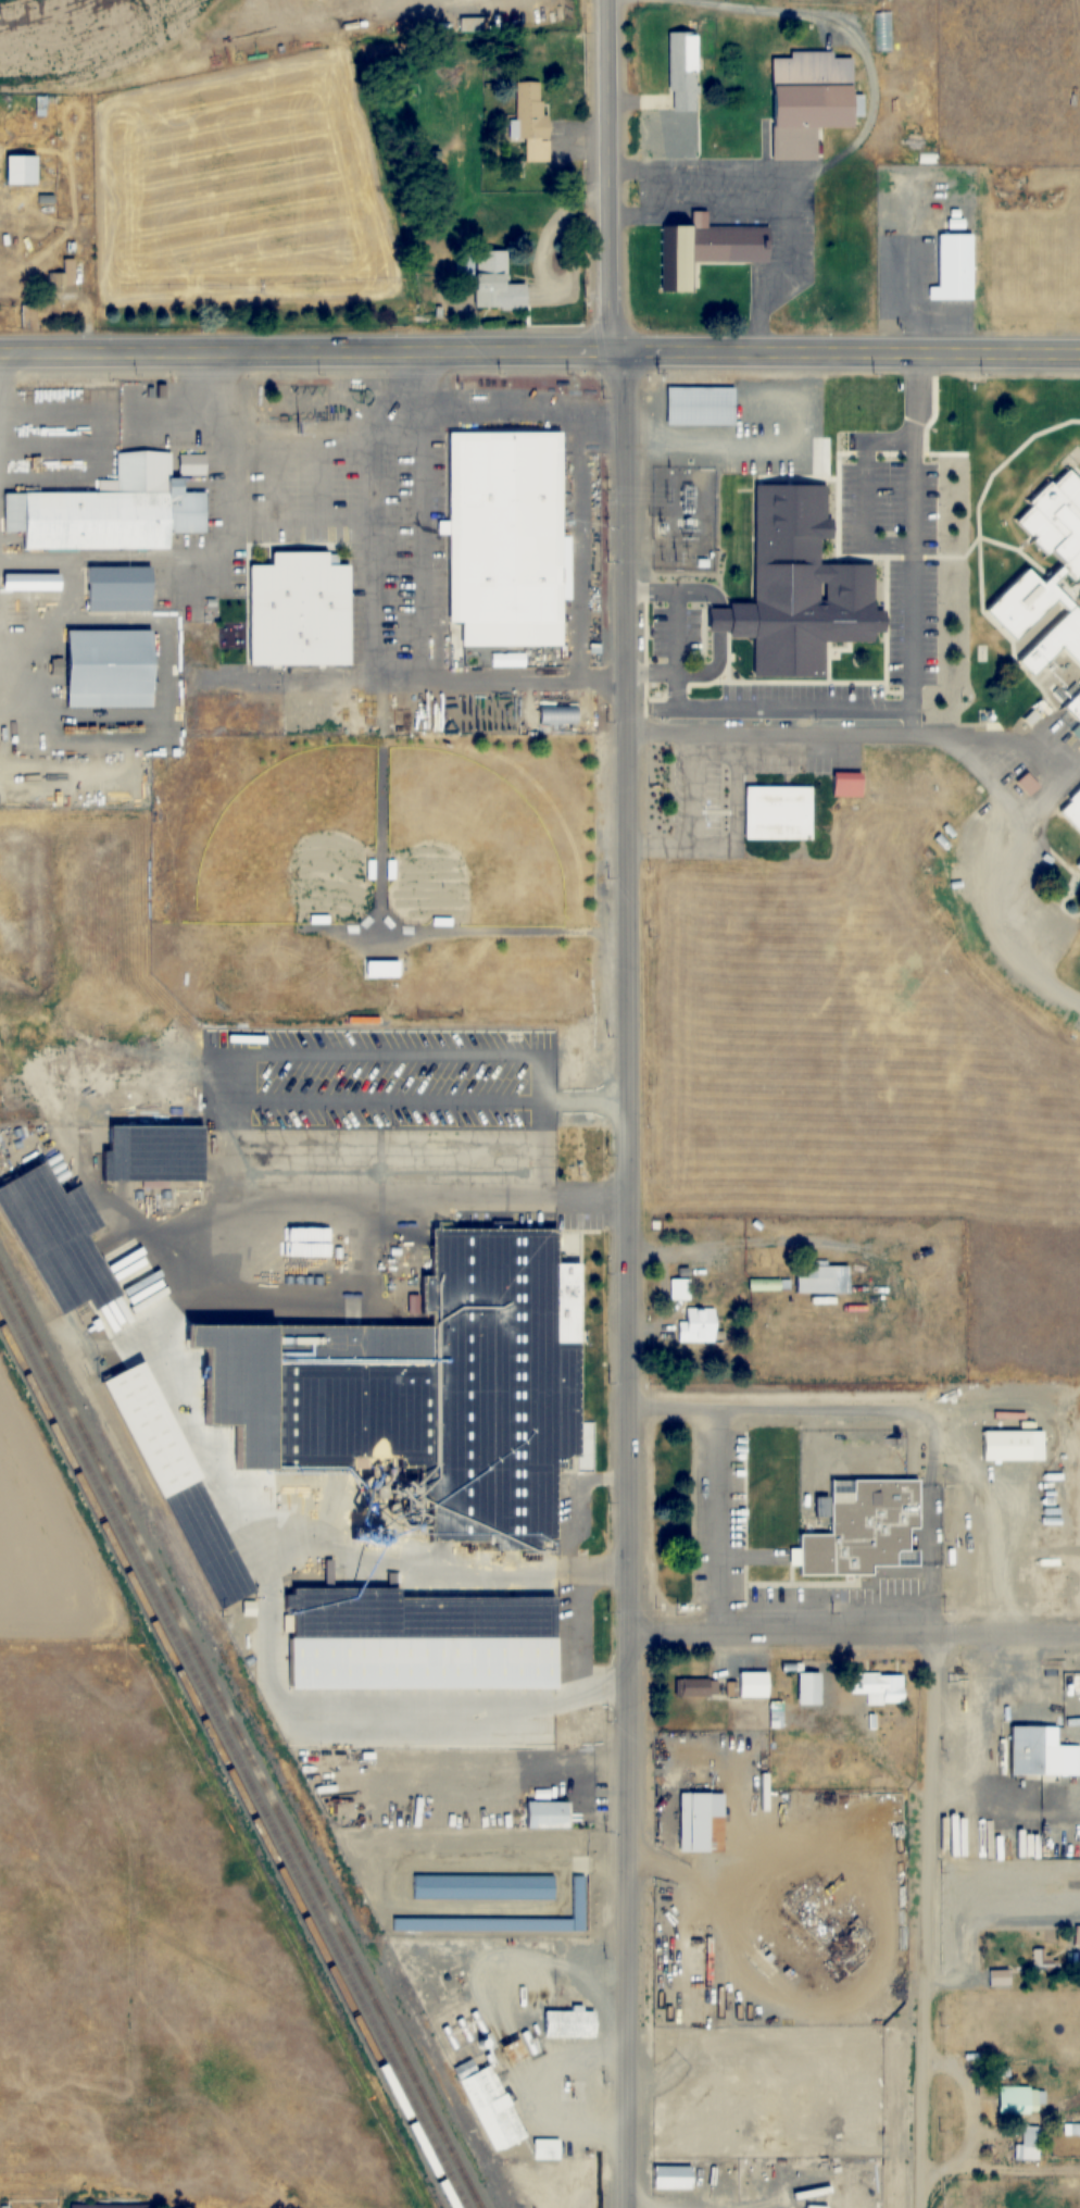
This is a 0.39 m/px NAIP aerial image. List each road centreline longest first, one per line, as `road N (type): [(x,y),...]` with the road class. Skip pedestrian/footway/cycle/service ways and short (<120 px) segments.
road 1 (tertiary): [(627,2207),(617,350)]
road 2 (secondary): [(0,351),(1079,352)]
road 3 (residential): [(914,2207),(935,1632)]
road 4 (residential): [(1079,1632),(627,1631)]
road 5 (residential): [(617,350),(612,0)]

